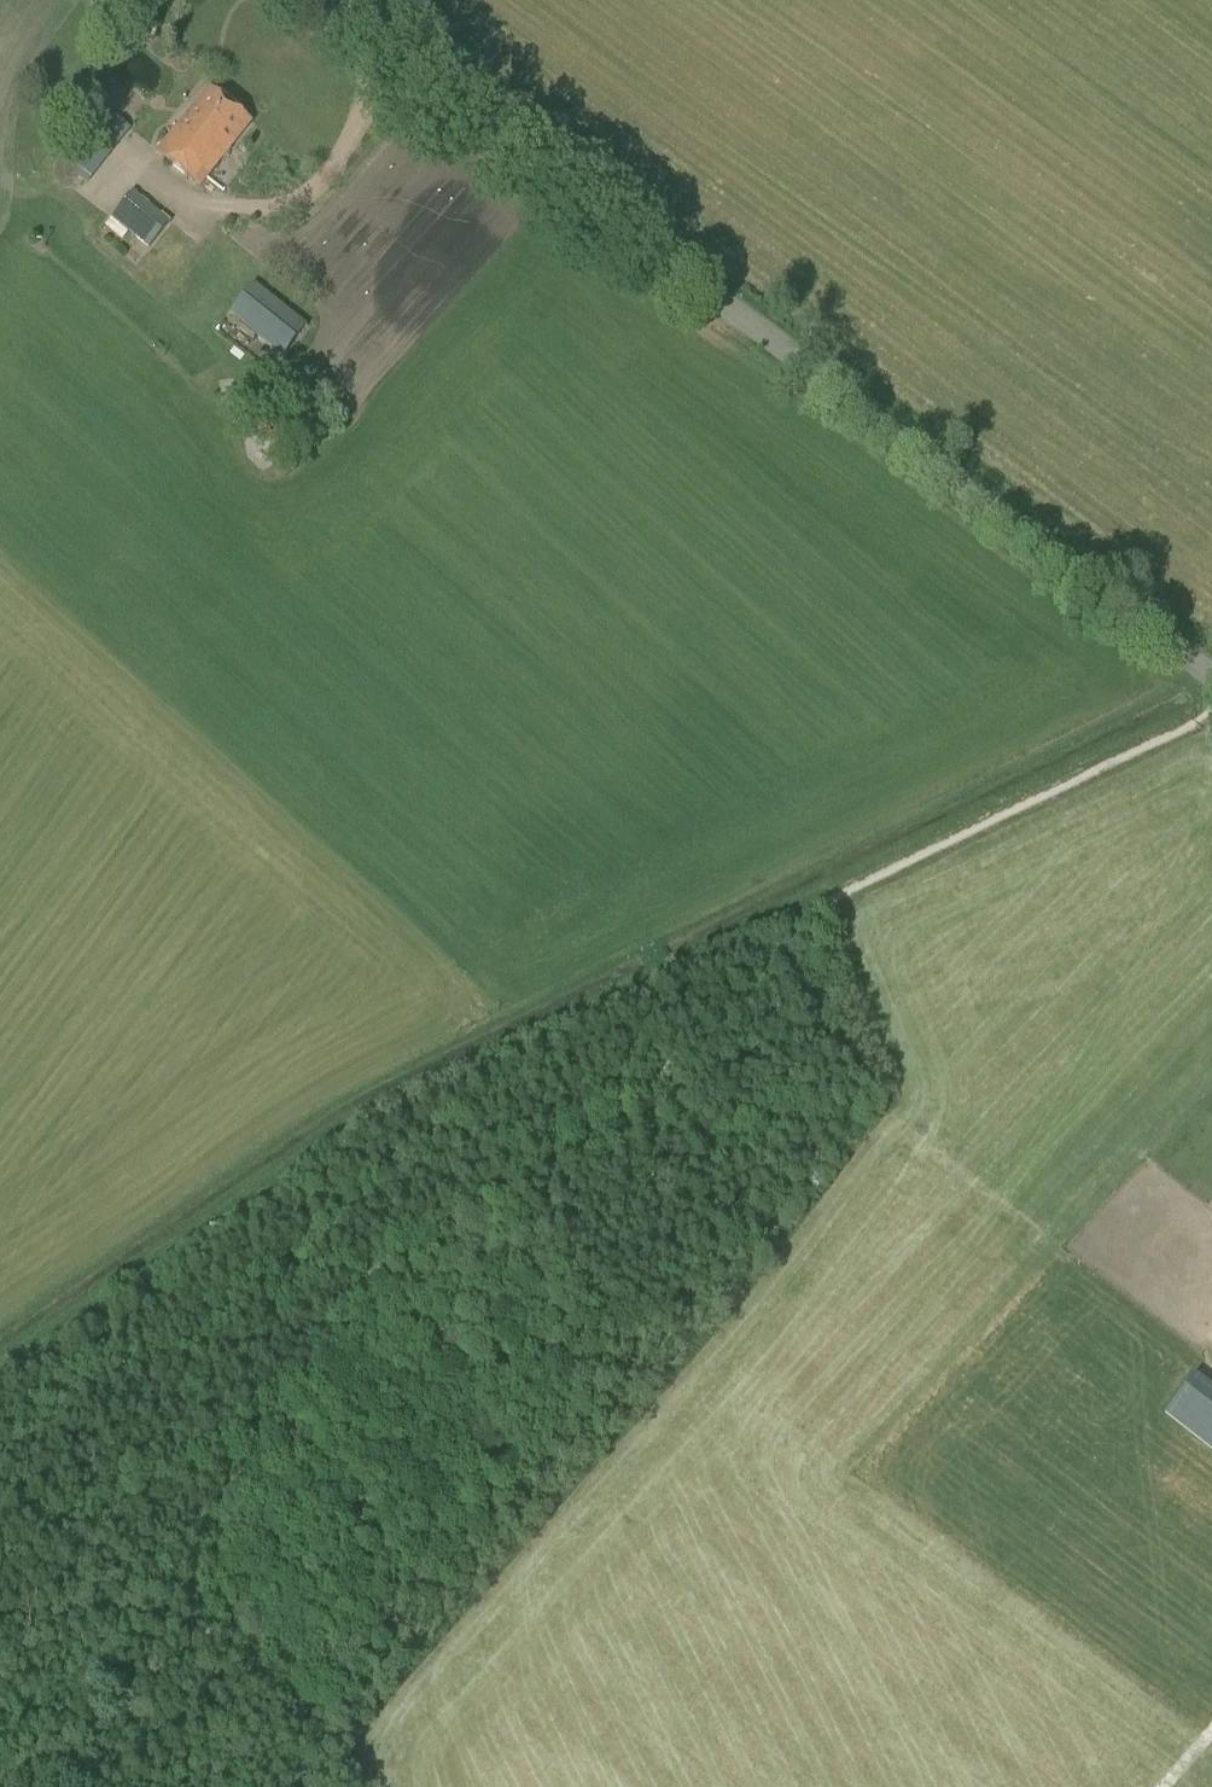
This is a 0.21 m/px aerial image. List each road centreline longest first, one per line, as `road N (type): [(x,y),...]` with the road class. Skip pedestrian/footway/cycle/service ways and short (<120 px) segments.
road 1 (tertiary): [(1211,676),(320,0)]

